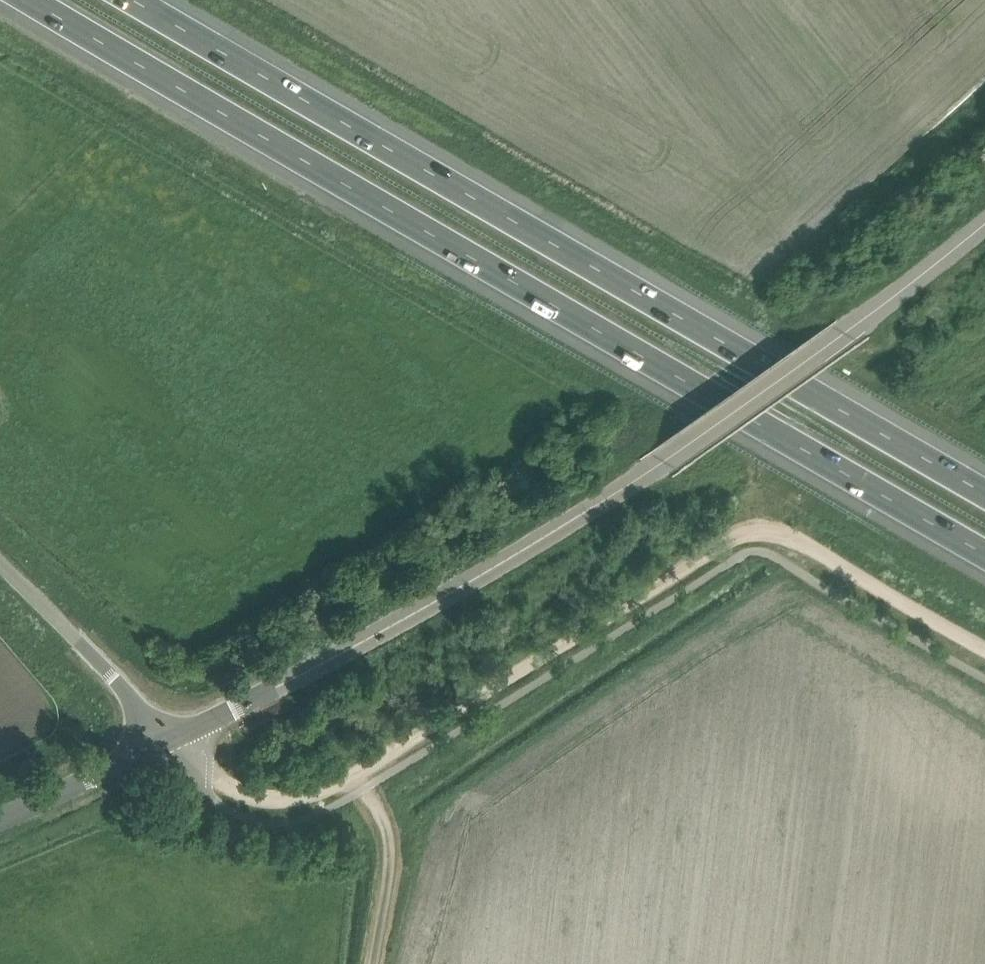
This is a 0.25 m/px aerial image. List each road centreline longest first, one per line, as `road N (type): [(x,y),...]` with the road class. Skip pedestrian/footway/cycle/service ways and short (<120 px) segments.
road 1 (motorway): [(31,0),(984,554)]
road 2 (motorway): [(984,495),(133,0)]
road 3 (unclassified): [(176,740),(675,469),(878,325),(984,234)]
road 4 (track): [(984,647),(798,540),(765,532),(347,780),(296,799),(242,795),(176,740)]
road 5 (unclassified): [(176,740),(0,565)]
road 6 (unclassified): [(0,833),(176,740)]
road 7 (track): [(369,963),(385,840),(347,780)]

